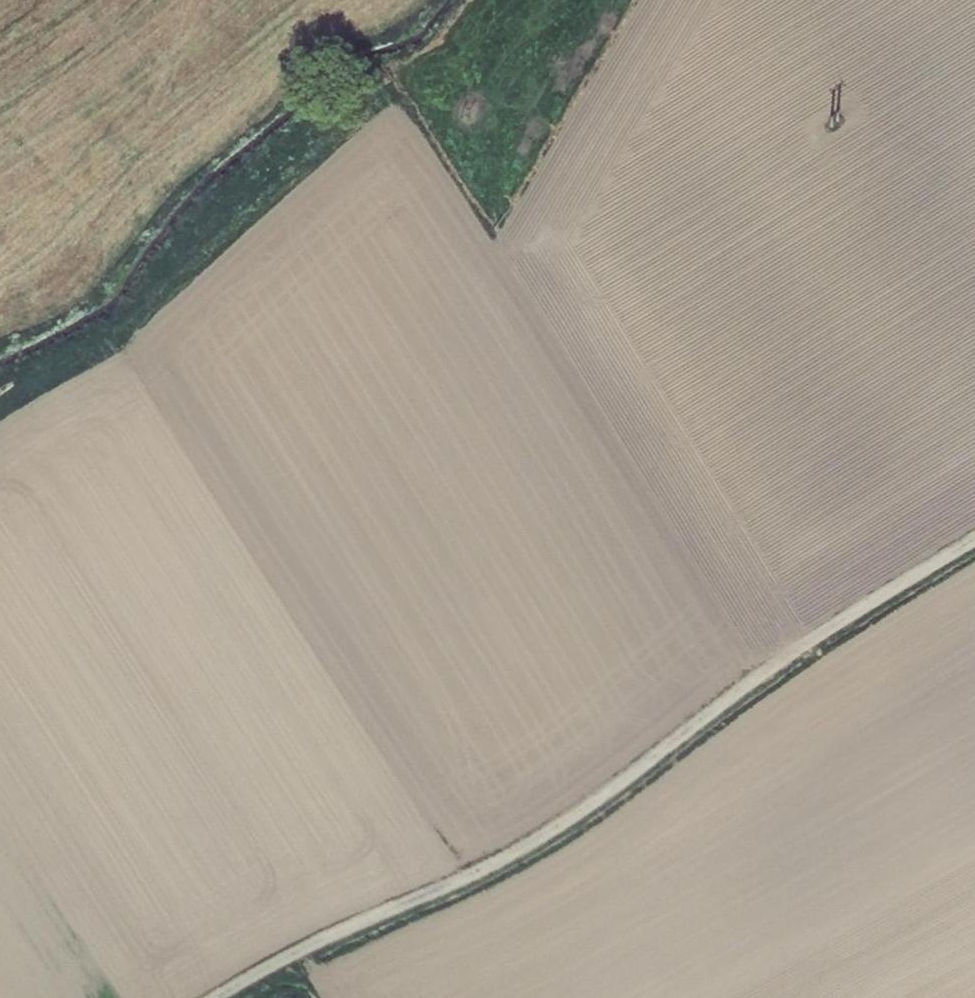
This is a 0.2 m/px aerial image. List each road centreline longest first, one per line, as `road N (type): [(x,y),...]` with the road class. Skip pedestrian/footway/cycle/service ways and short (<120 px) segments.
road 1 (track): [(211,997),(531,843),(613,791),(801,641),(974,531)]

